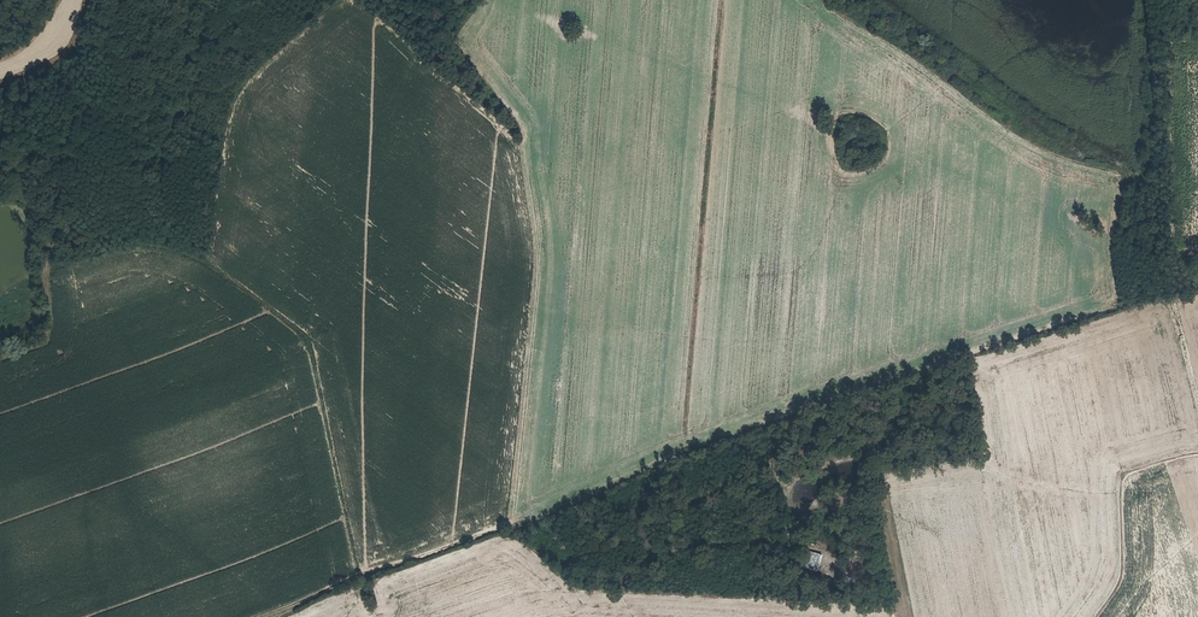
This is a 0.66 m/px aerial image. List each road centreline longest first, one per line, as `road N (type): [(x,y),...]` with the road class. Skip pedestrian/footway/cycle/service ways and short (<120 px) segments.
road 1 (track): [(1197,454),(1123,478),(1124,578),(1098,616)]
road 2 (track): [(0,361),(50,334),(50,271)]

